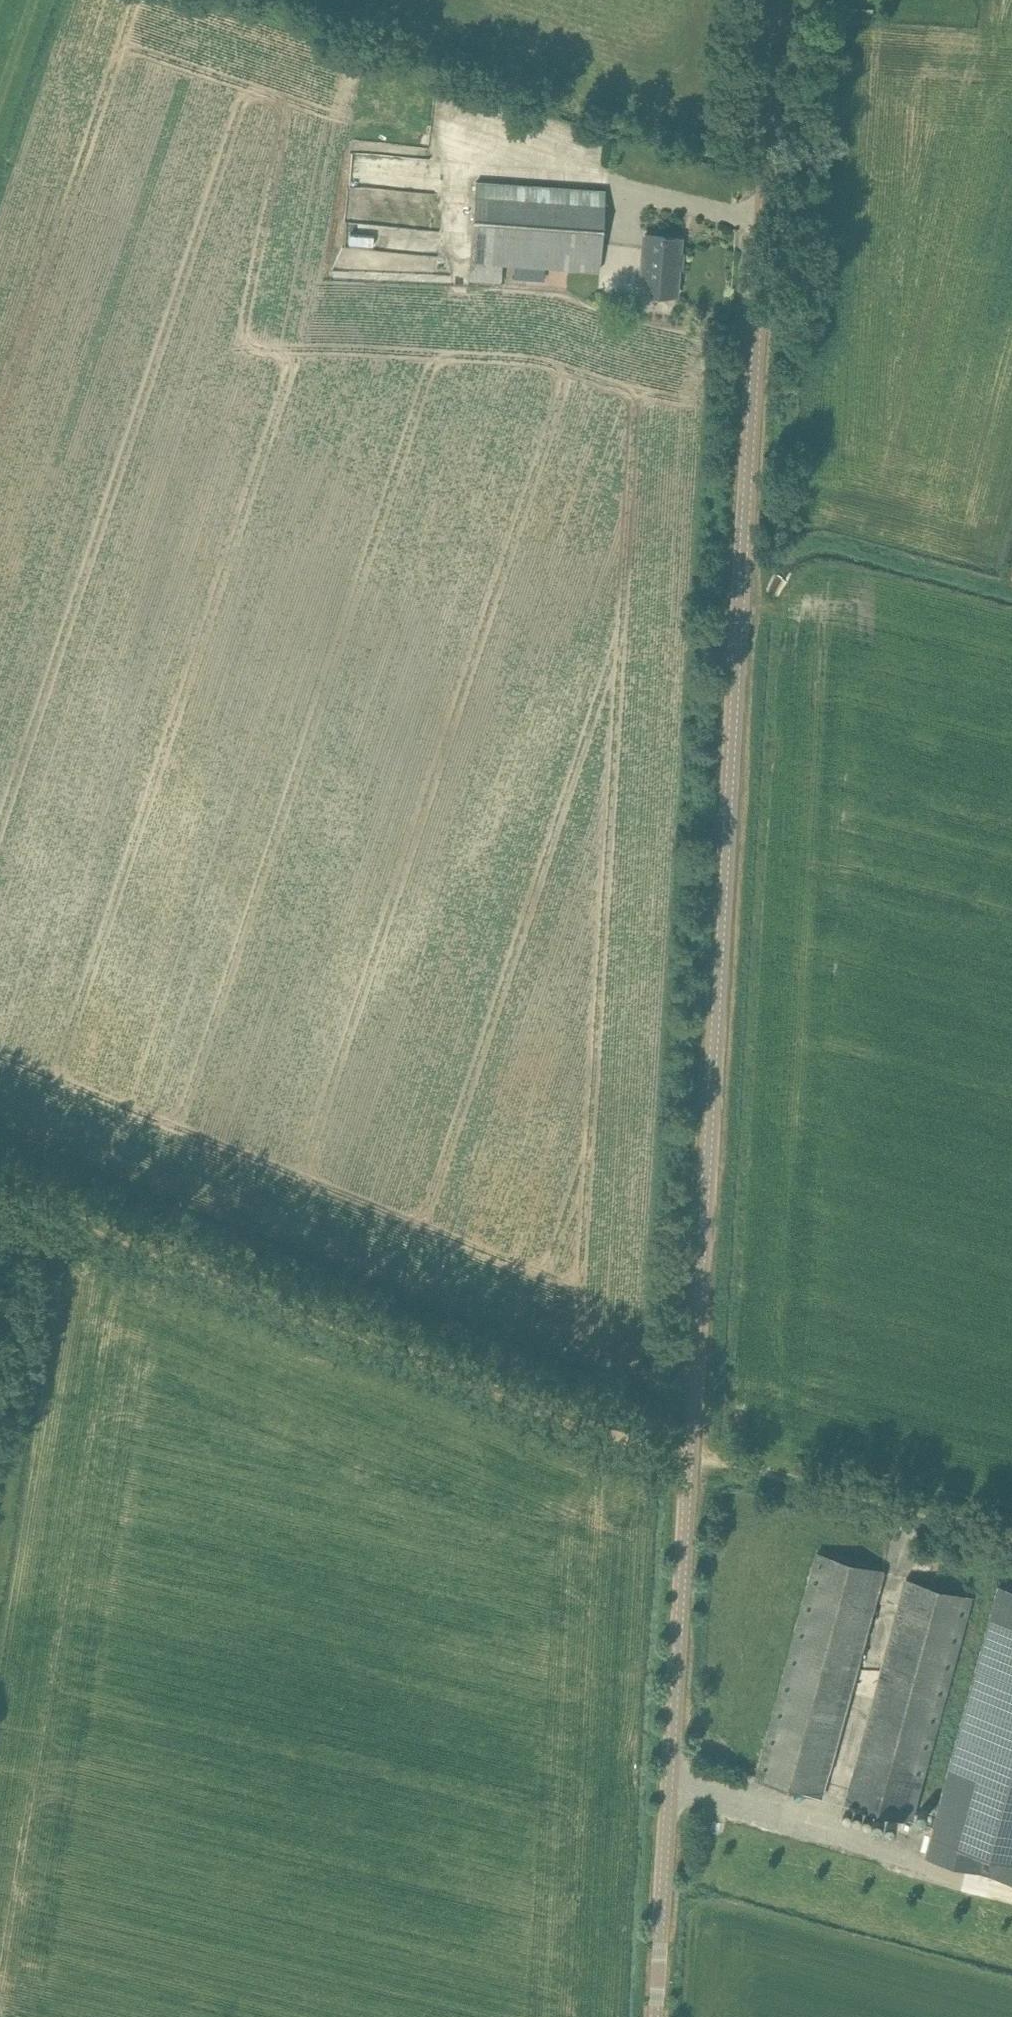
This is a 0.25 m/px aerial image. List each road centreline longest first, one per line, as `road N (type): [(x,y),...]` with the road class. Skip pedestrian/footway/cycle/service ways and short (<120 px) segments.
road 1 (tertiary): [(655,2016),(777,0)]
road 2 (track): [(689,1454),(647,1447),(0,1183)]
road 3 (track): [(689,1454),(1011,1535)]

